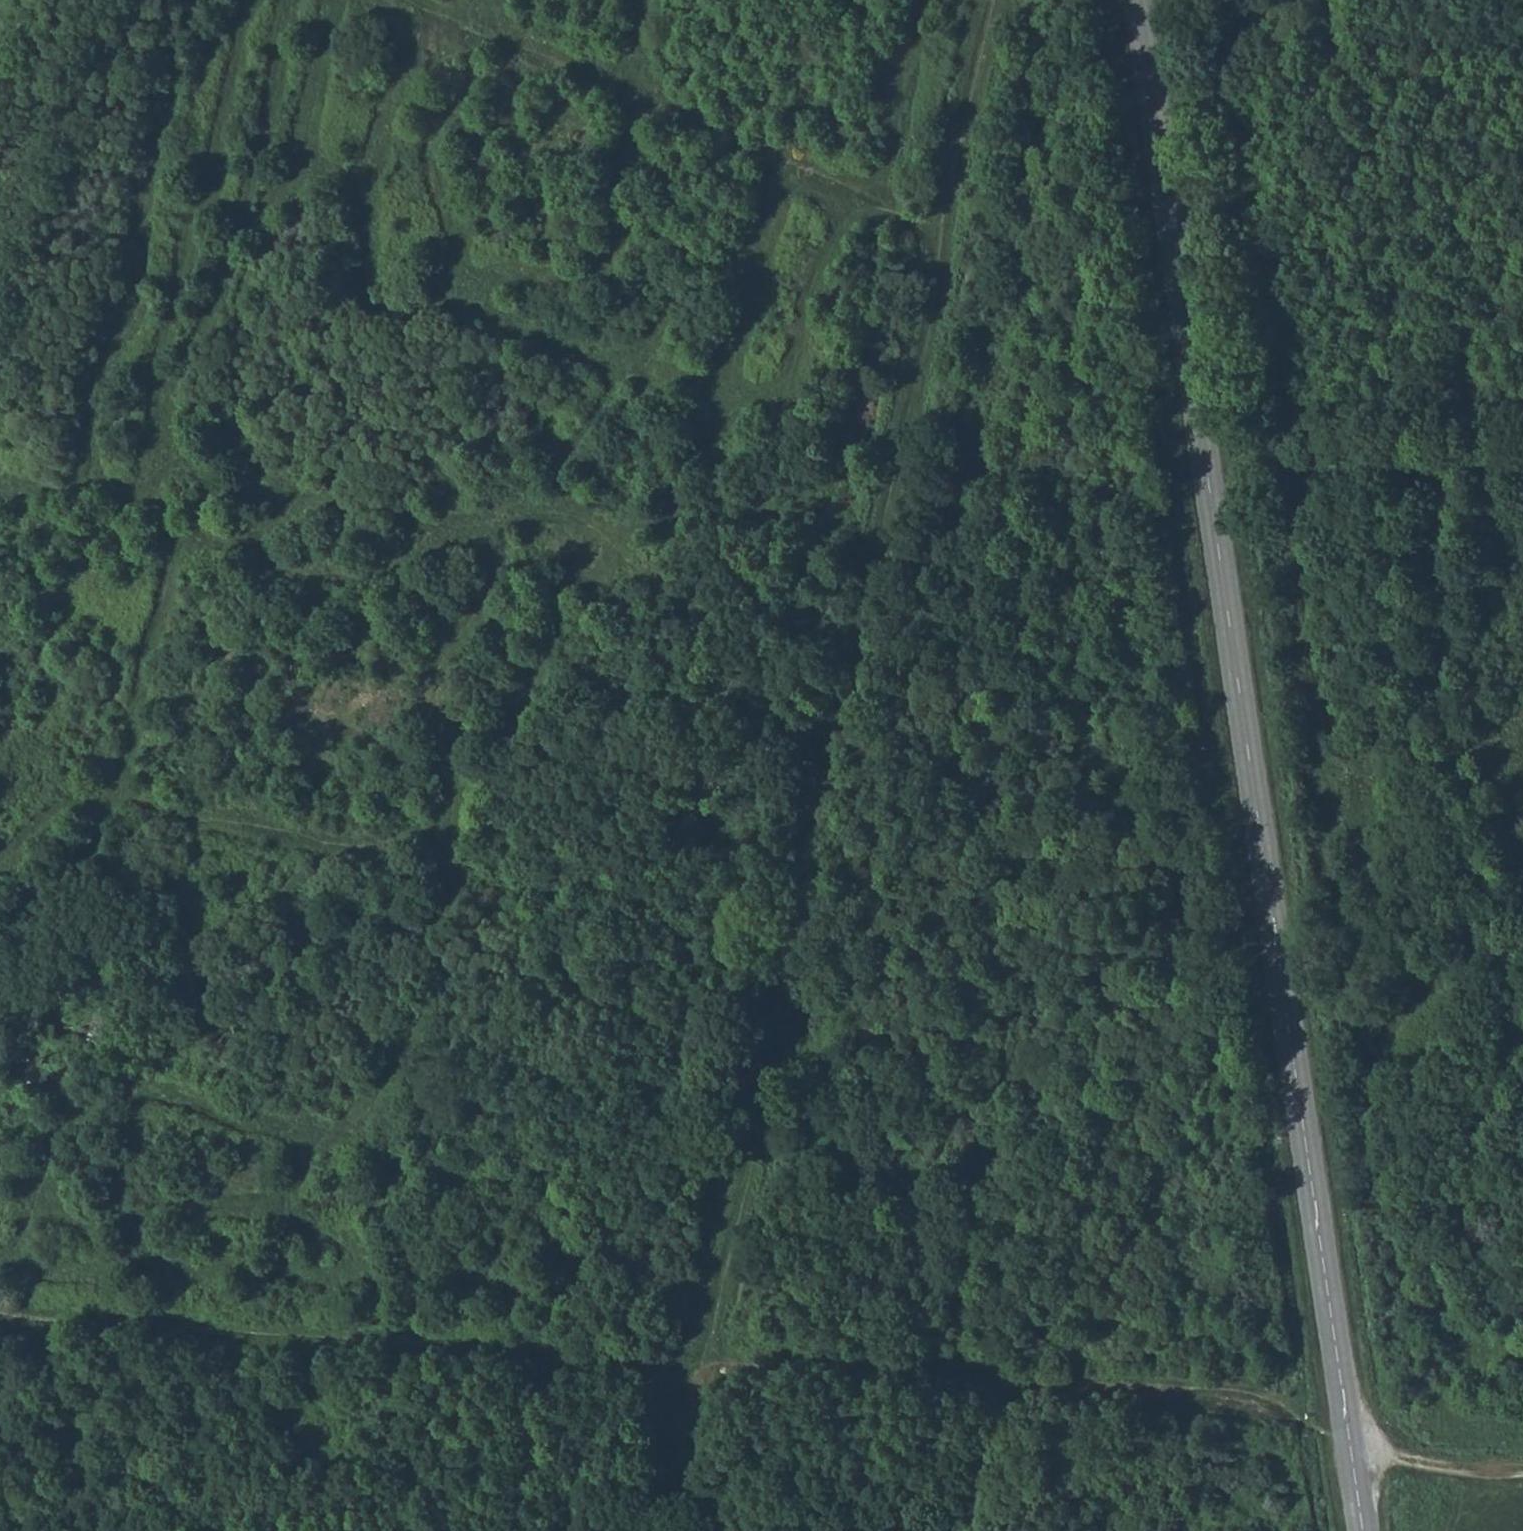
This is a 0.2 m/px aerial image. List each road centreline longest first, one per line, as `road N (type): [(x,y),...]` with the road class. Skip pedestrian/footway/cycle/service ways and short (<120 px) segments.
road 1 (tertiary): [(1364,1530),(1131,0)]
road 2 (track): [(1353,1458),(1522,1464)]

